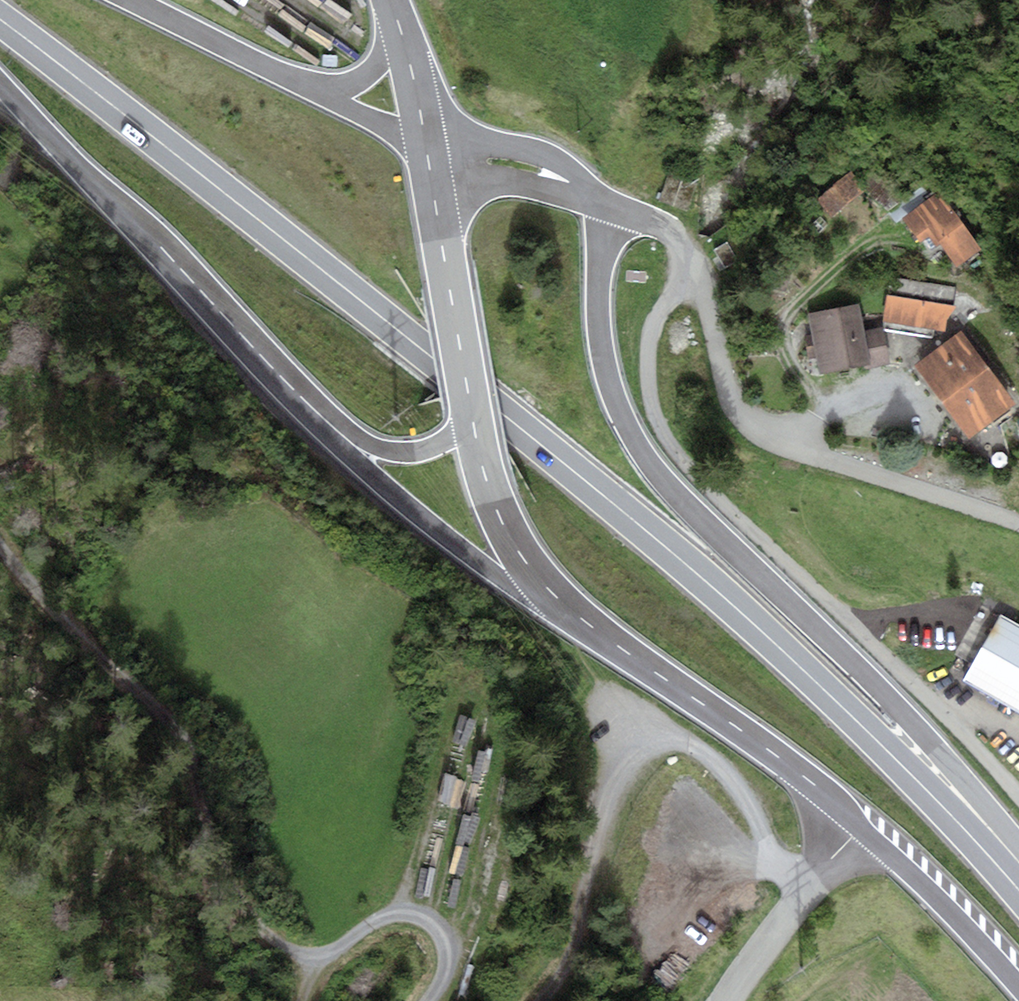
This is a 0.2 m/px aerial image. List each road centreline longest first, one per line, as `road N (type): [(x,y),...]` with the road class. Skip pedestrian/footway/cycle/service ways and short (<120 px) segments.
road 1 (primary): [(1018,890),(724,596),(0,20)]
road 2 (primary): [(1018,844),(891,698),(678,498),(641,449),(603,356),(600,268),(615,209)]
road 3 (track): [(427,1000),(446,967),(443,939),(425,917),(380,918),(311,961),(263,926),(218,859),(184,740),(56,614),(0,546)]
road 4 (unclassified): [(1018,793),(701,482),(662,431),(648,374),(651,333),(694,267)]
road 5 (track): [(774,856),(723,770),(686,744),(656,748),(626,776),(567,965),(539,1000)]
road 6 (unclassified): [(694,267),(733,398),(749,422),(827,459),(1018,521)]
road 7 (primary): [(0,83),(294,393)]
road 8 (primary): [(294,393),(340,449),(426,524),(531,597),(592,627)]
road 9 (tertiary): [(592,627),(846,812)]
road 10 (primary): [(846,812),(1018,988)]
road 11 (tertiary): [(432,190),(475,432)]
road 12 (tertiary): [(475,432),(513,540),(537,577),(592,627)]
road 13 (primary): [(294,393),(377,448),(407,452),(475,432)]
road 14 (primary): [(296,82),(131,0)]
road 15 (unclassified): [(588,192),(564,166),(535,152),(475,142),(424,145)]
road 16 (unclassified): [(432,190),(492,183),(588,192)]
road 17 (primary): [(386,0),(388,43),(369,75),(330,88),(296,82)]
road 18 (tertiary): [(388,0),(424,145)]
road 19 (primary): [(424,145),(296,82)]
road 20 (unclassified): [(809,887),(726,1000)]

